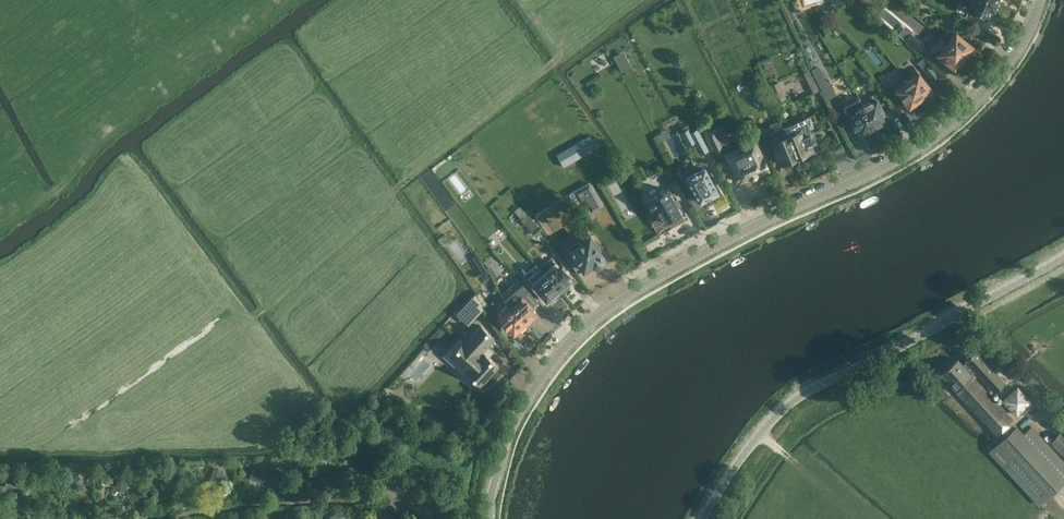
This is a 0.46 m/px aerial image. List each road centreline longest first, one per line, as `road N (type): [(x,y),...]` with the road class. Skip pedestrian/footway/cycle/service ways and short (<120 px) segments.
road 1 (tertiary): [(489,518),(514,423),(577,336),(651,282),(889,167),(947,130),(1008,66),(1040,0)]
road 2 (unclassified): [(702,518),(771,415),(815,384),(917,339),(1063,256)]
road 3 (track): [(961,313),(1063,420)]

